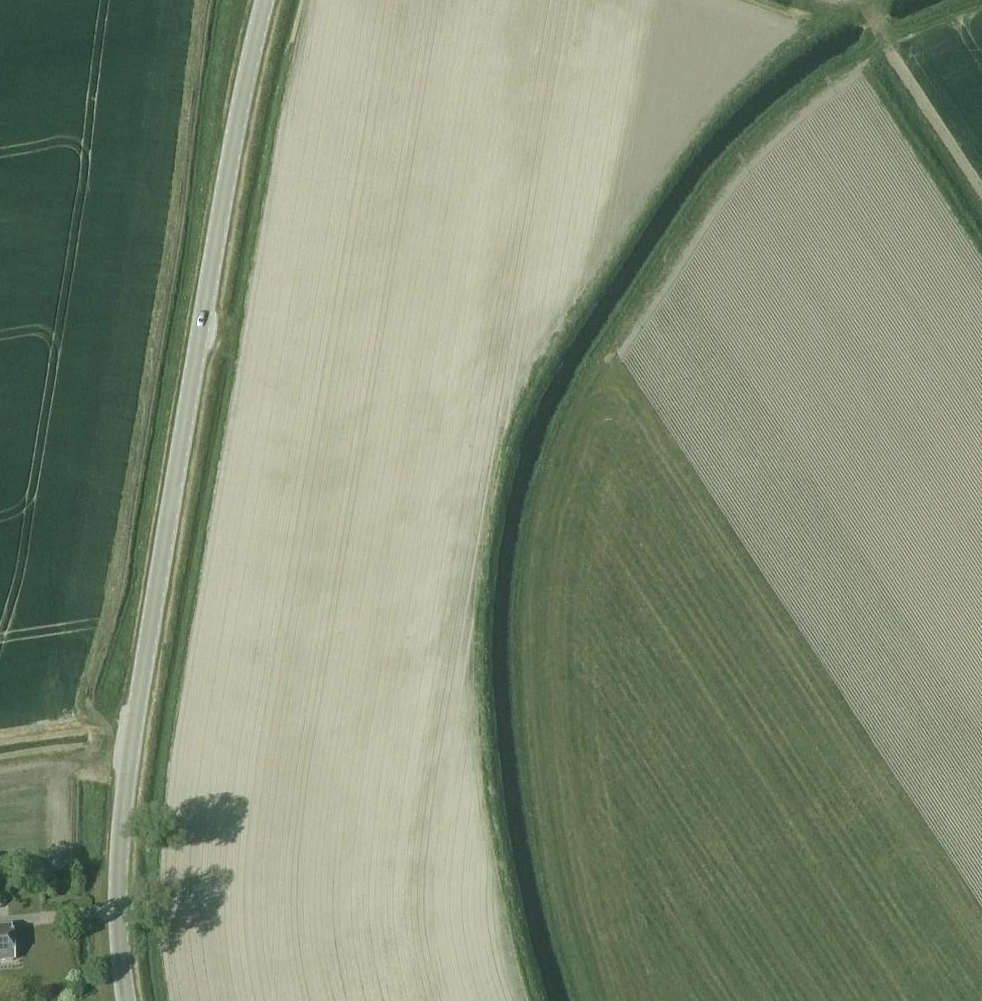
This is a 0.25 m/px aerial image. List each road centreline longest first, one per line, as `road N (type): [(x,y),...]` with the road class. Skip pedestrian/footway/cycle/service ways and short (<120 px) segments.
road 1 (tertiary): [(128,1000),(119,889),(133,733),(263,0)]

